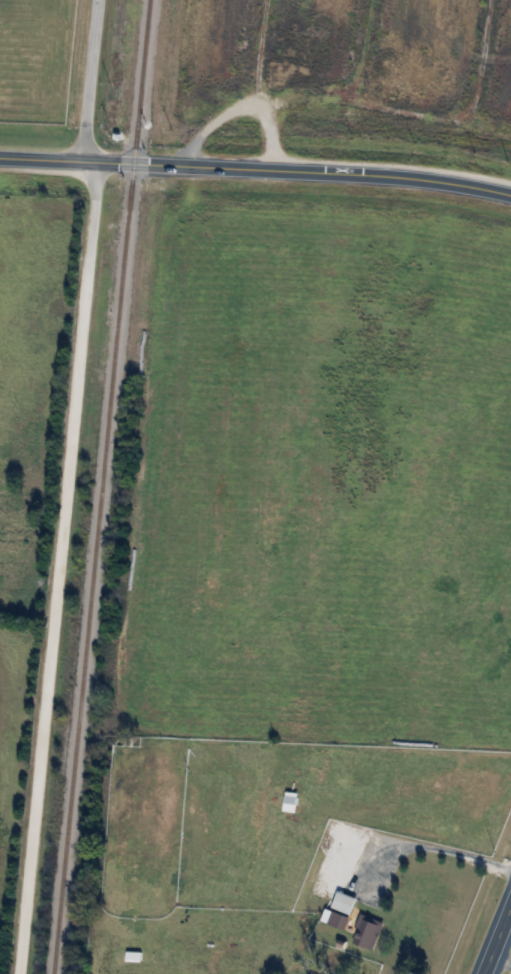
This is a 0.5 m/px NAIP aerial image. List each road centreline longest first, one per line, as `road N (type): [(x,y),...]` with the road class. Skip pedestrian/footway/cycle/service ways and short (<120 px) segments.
road 1 (residential): [(20,973),(94,213),(86,118),(97,0)]
road 2 (secondary): [(0,159),(409,178),(510,194)]

